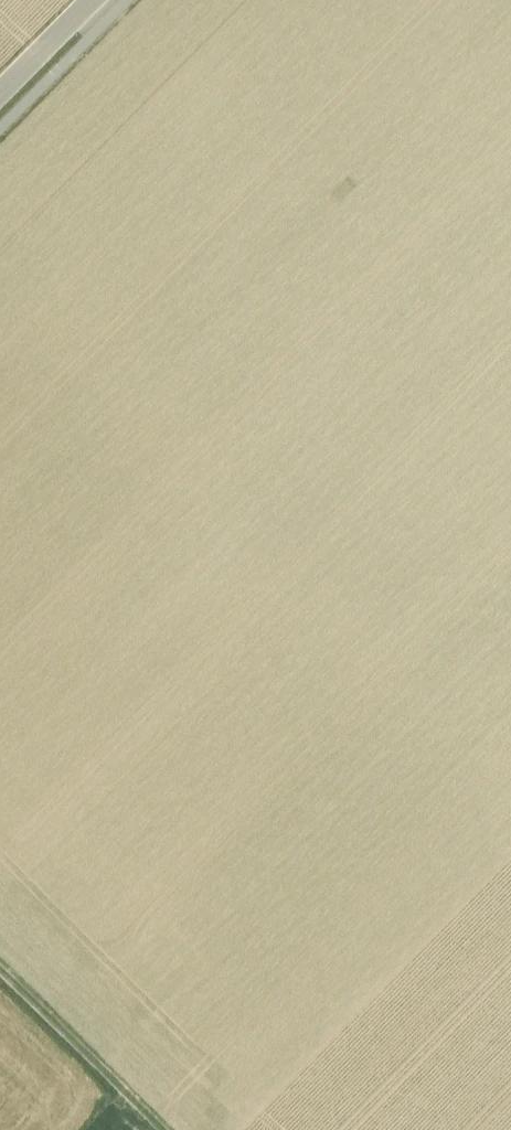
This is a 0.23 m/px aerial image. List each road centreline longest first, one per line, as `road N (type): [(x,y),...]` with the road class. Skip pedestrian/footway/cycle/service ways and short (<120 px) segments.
road 1 (track): [(0,971),(161,1129)]
road 2 (unclassified): [(0,94),(90,0)]

